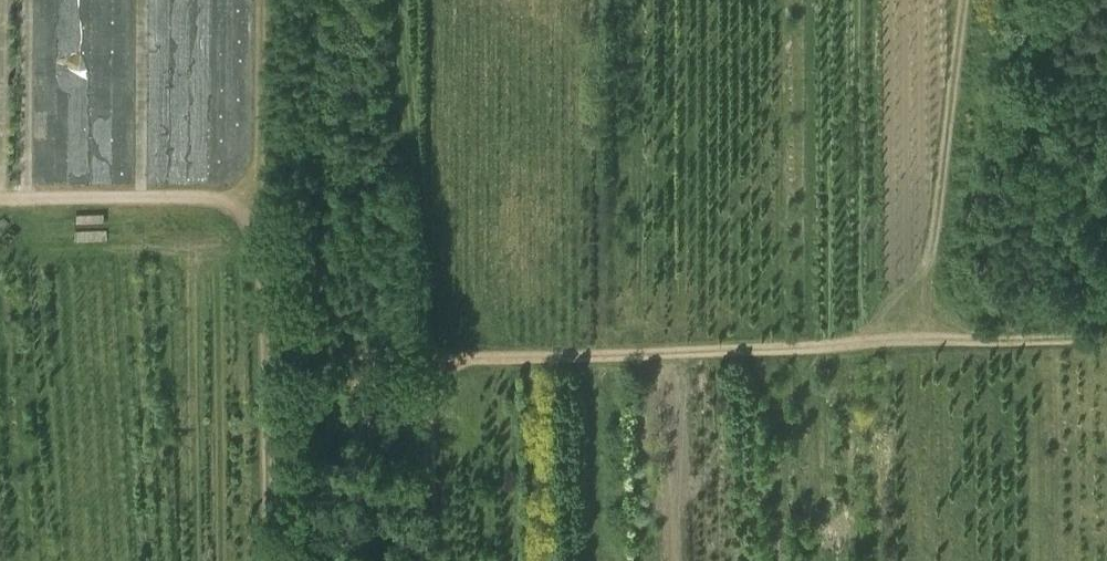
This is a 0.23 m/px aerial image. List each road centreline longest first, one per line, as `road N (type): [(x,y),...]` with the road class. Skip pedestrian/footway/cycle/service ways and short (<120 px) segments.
road 1 (track): [(1106,336),(456,360),(428,341),(394,0)]
road 2 (track): [(924,341),(969,0)]
road 3 (track): [(252,201),(0,202)]
road 4 (track): [(28,0),(27,202)]
road 5 (track): [(143,201),(141,0)]

